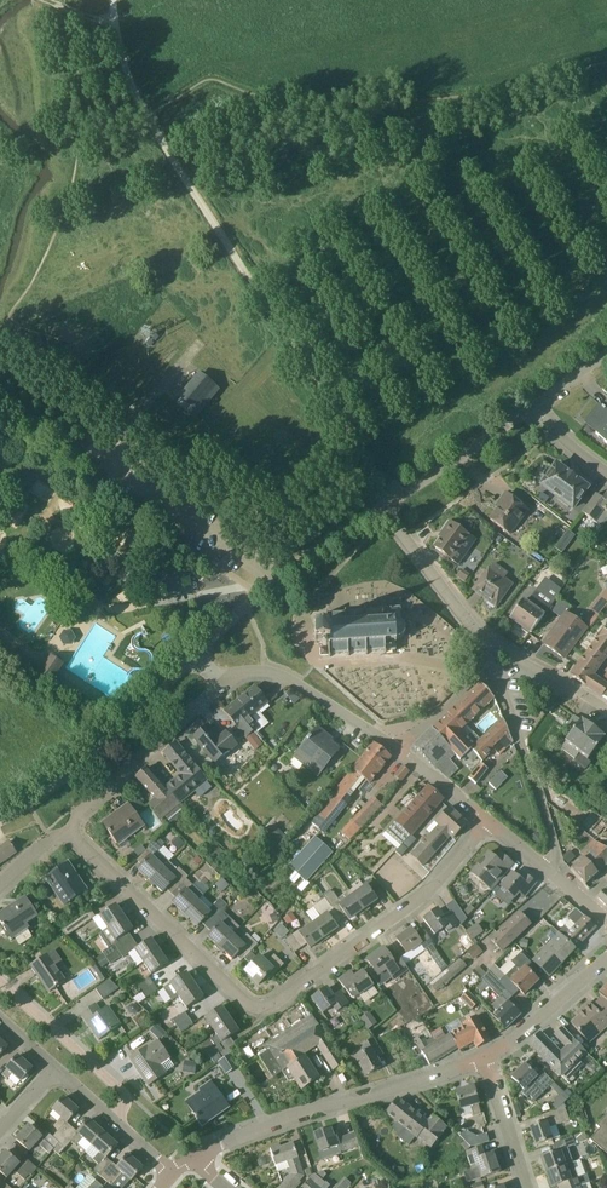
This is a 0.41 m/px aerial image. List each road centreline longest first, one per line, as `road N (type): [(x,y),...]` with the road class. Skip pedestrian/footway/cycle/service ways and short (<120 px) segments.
road 1 (residential): [(68,831),(244,1002),(260,1008),(420,900),(488,822)]
road 2 (track): [(399,499),(149,117)]
road 3 (track): [(258,597),(0,432)]
road 4 (residential): [(195,1157),(484,1057)]
road 5 (residential): [(0,815),(69,775),(196,657)]
road 6 (residential): [(196,657),(282,574),(383,509)]
road 7 (residential): [(548,869),(557,850),(504,689),(487,669)]
road 8 (residential): [(68,831),(81,809),(222,685)]
road 9 (residential): [(398,749),(295,681),(266,671),(222,685)]
road 10 (residential): [(117,1121),(122,1103),(115,1084),(0,981)]
road 11 (residential): [(383,509),(533,407)]
road 12 (residential): [(494,647),(452,605),(383,509)]
road 13 (residential): [(484,1057),(606,957)]
road 14 (residential): [(530,1187),(484,1057)]
road 15 (residential): [(606,714),(494,647)]
road 16 (track): [(149,117),(127,73),(114,0)]
road 17 (residential): [(398,749),(487,669)]

